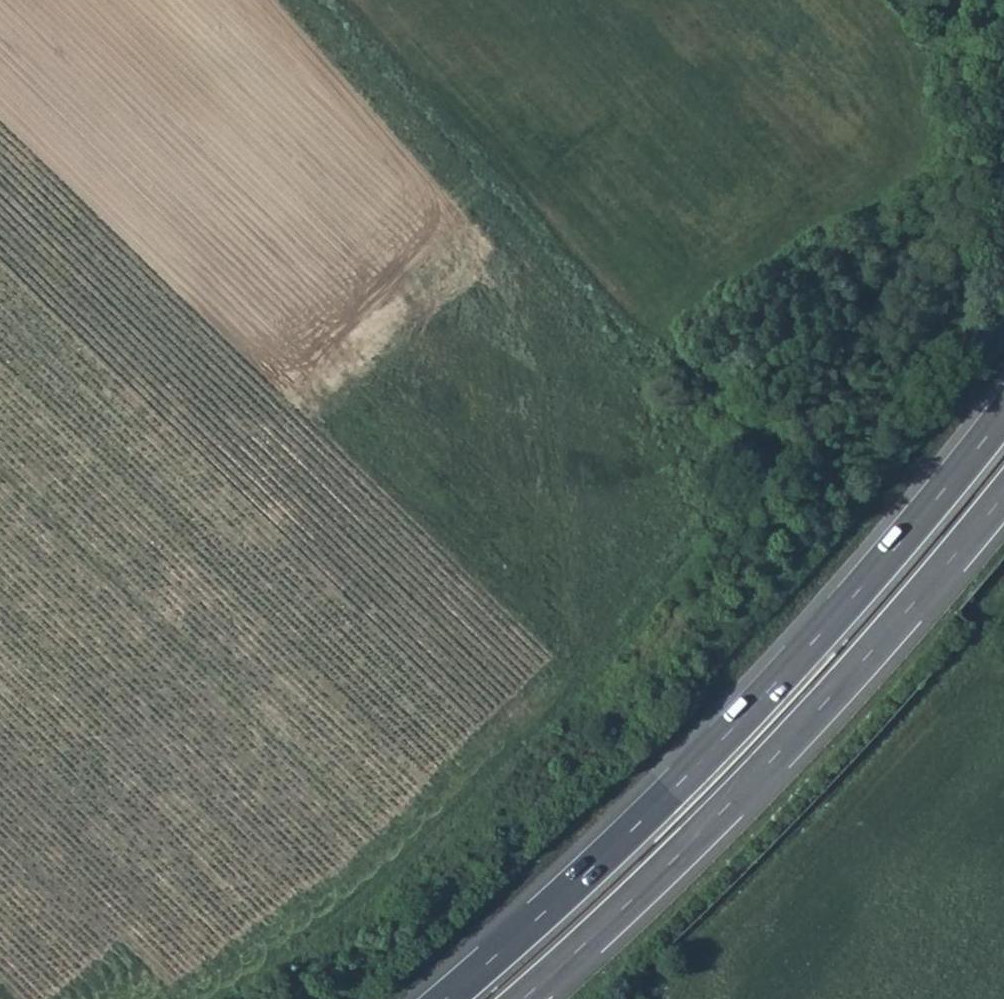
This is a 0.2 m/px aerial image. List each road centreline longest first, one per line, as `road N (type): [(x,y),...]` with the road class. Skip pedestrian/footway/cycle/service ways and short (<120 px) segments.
road 1 (trunk): [(1003,414),(853,597),(700,762),(446,998)]
road 2 (trunk): [(520,998),(802,725),(1003,492)]

